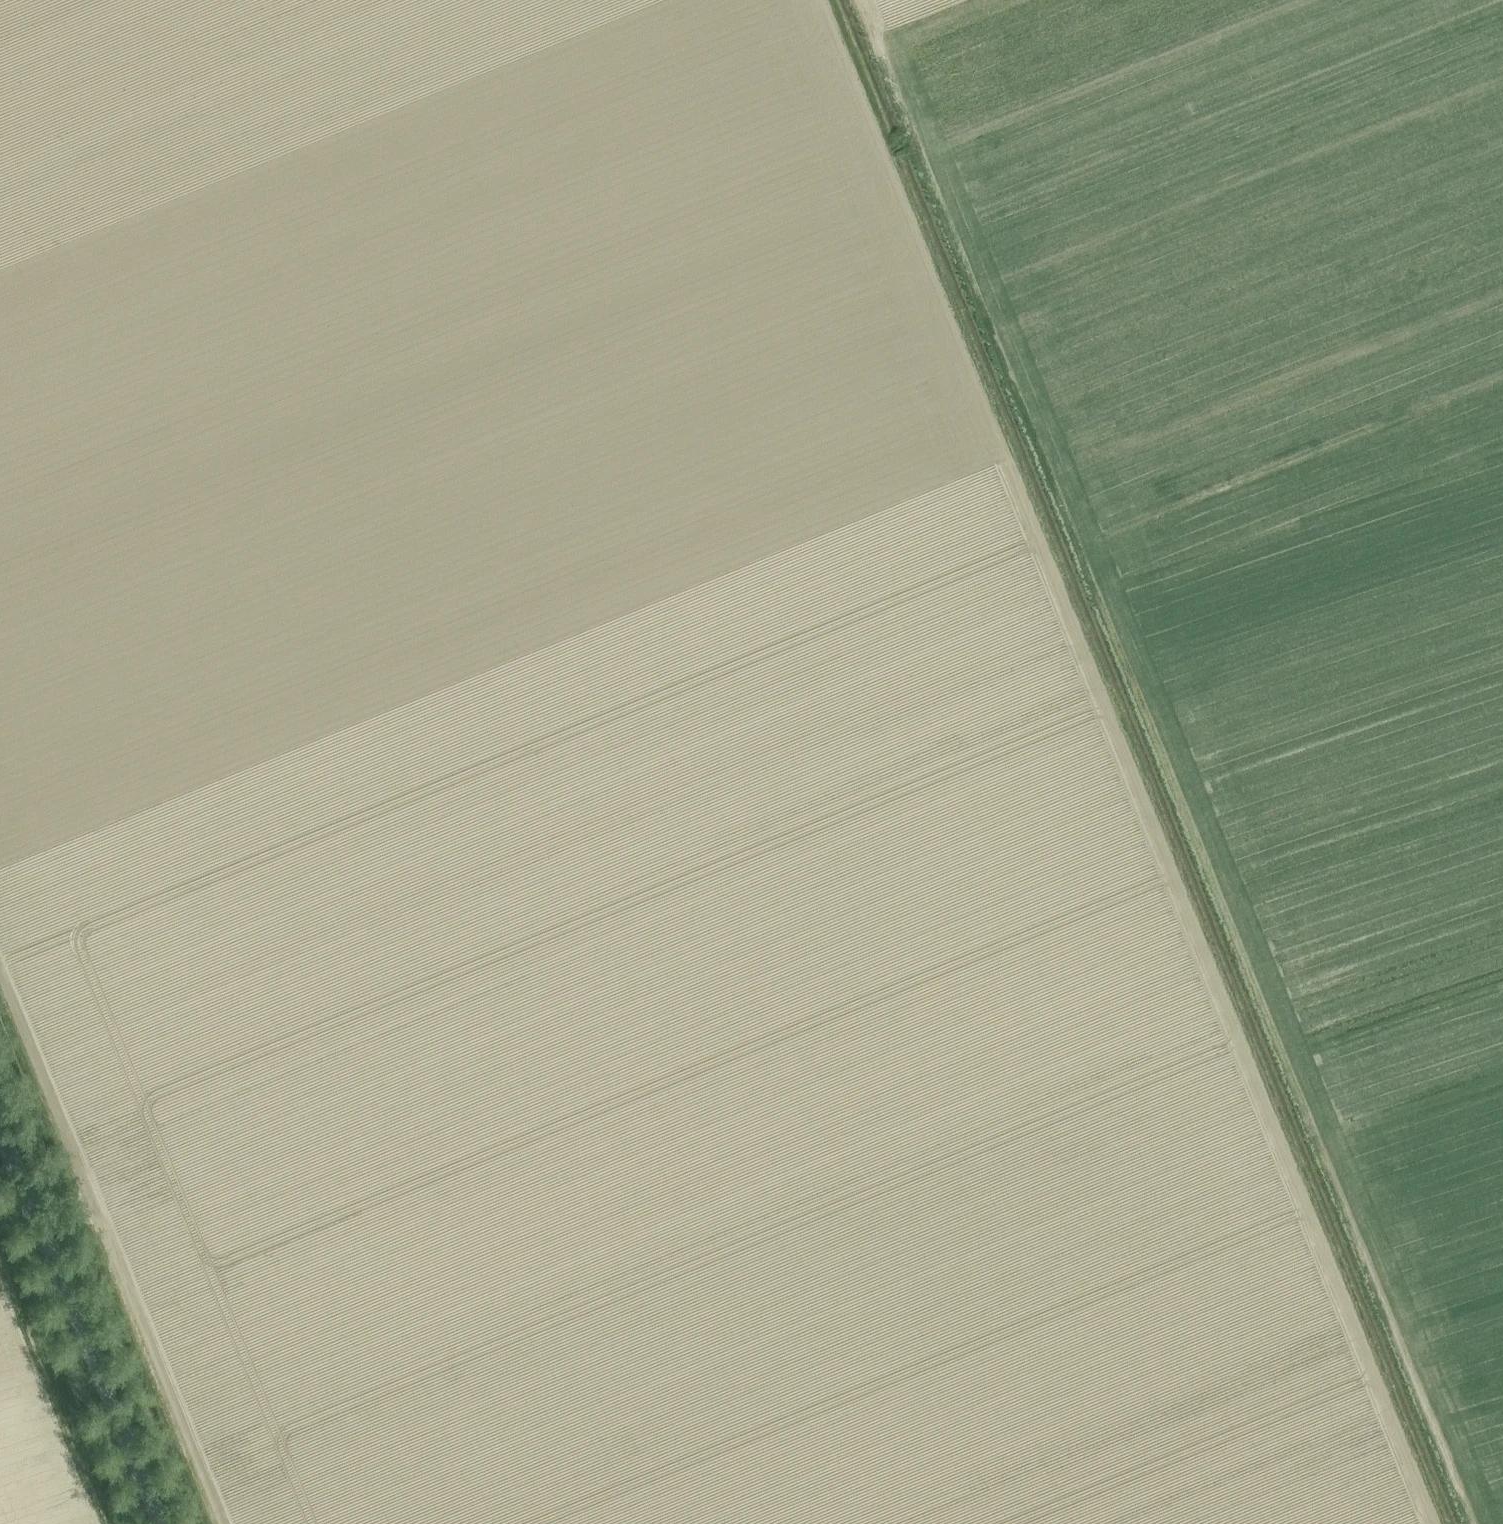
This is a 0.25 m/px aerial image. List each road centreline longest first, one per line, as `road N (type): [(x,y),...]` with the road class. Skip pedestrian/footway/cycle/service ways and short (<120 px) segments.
road 1 (unclassified): [(159,1523),(0,1129)]

